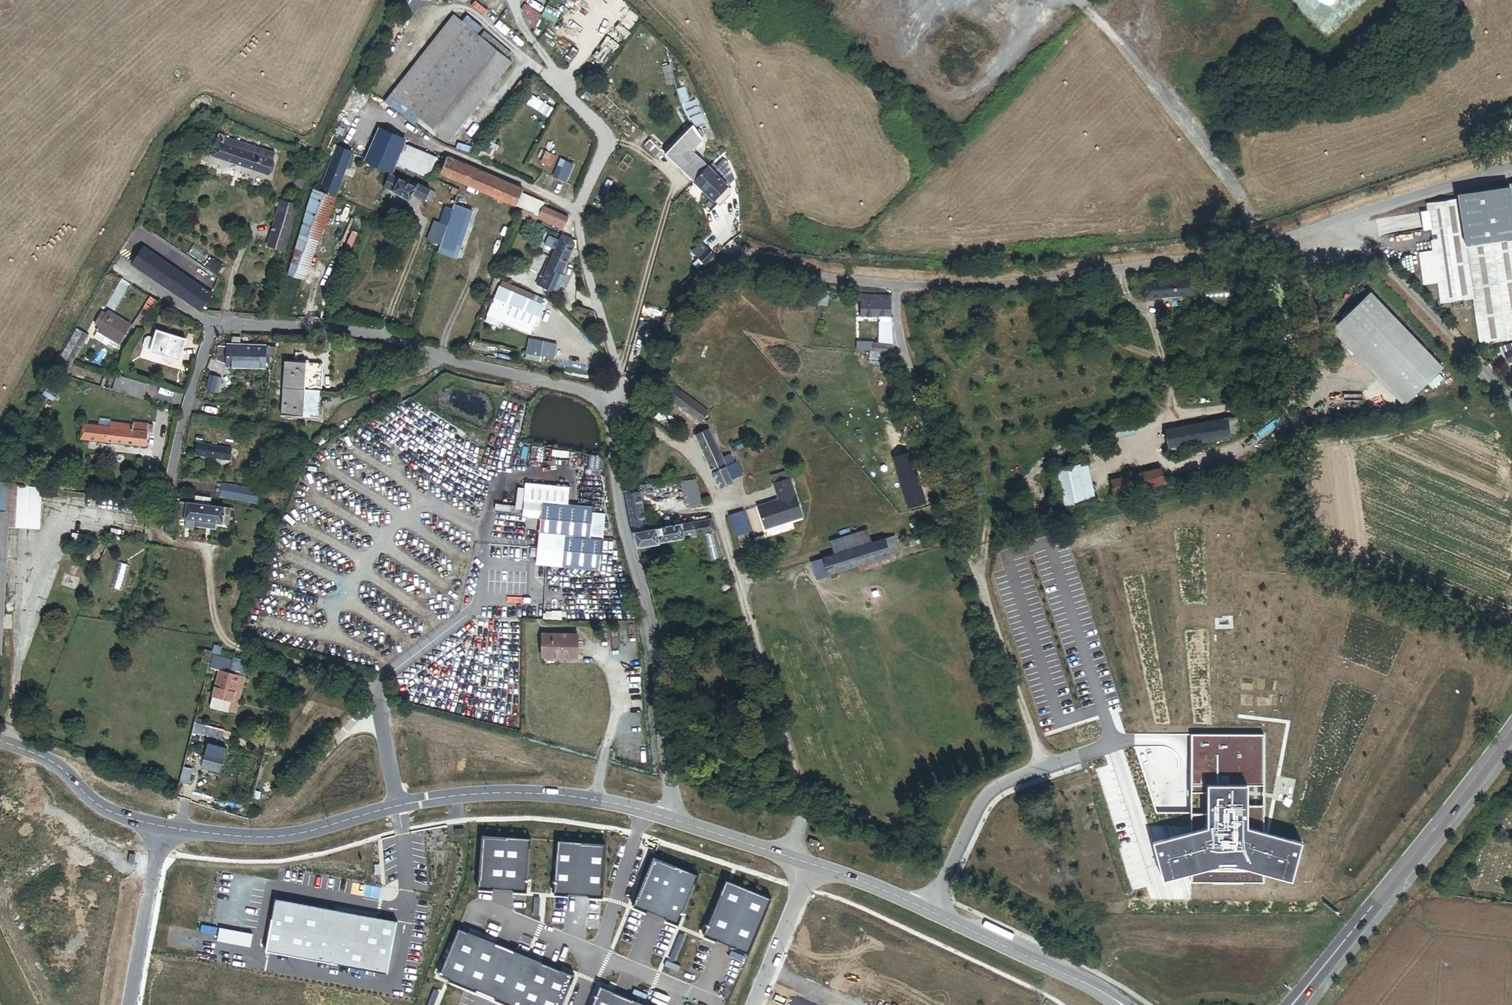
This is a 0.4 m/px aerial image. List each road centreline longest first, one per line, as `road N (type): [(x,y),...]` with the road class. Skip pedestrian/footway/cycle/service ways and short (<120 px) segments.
road 1 (unclassified): [(151,826),(279,836),(401,807),(506,793),(594,799),(672,820)]
road 2 (unclassified): [(897,287),(898,334),(1042,769)]
road 3 (residential): [(1344,220),(1236,255),(1009,283),(897,287)]
road 4 (residential): [(622,404),(617,497),(650,624),(672,820)]
road 5 (residential): [(211,324),(370,337),(622,404)]
road 6 (residential): [(897,287),(727,260),(703,269),(685,291),(659,361),(622,404)]
road 7 (primary): [(1292,1004),(1511,728)]
road 8 (residential): [(1511,394),(1344,220)]
road 9 (track): [(1042,769),(1106,993)]
road 10 (unclassified): [(929,909),(1122,1004)]
road 11 (unclassified): [(929,909),(985,798),(1042,769)]
road 12 (unclassified): [(151,826),(152,874),(132,1004)]
road 13 (unclassified): [(0,738),(72,775),(105,810),(151,826)]
road 14 (residential): [(1511,164),(1344,220)]
road 15 (residential): [(211,324),(171,485)]
road 16 (unclassified): [(809,865),(753,1004)]
road 17 (unclassified): [(672,820),(809,865)]
road 18 (unclassified): [(809,865),(929,909)]

